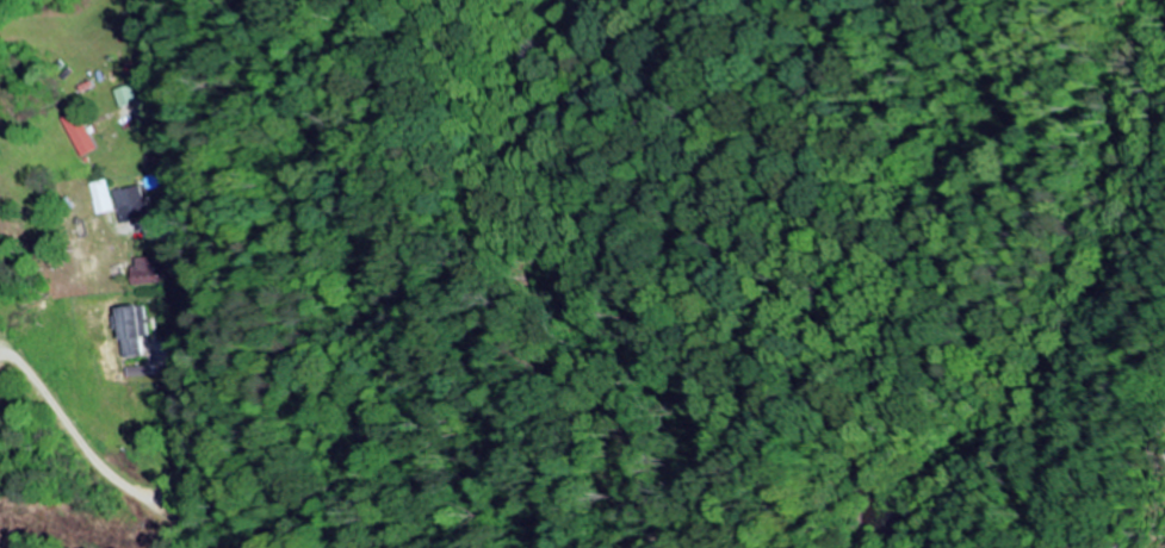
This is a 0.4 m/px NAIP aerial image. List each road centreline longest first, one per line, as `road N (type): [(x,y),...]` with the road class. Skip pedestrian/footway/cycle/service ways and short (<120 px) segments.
road 1 (residential): [(350,547),(198,160),(203,0)]

